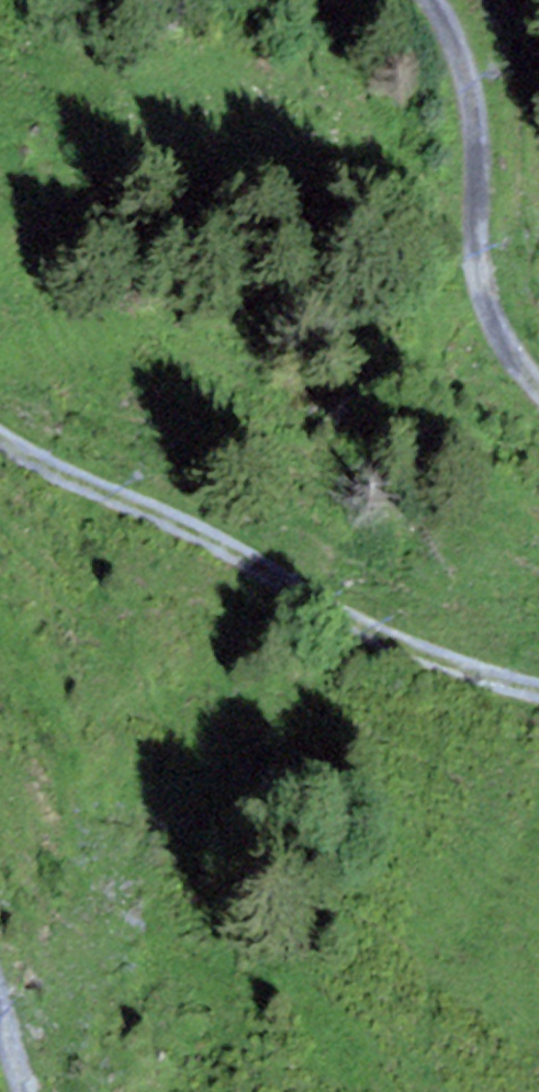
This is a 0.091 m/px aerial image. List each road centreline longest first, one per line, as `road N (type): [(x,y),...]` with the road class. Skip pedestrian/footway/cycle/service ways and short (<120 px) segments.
road 1 (track): [(0,436),(245,558),(372,637),(538,692)]
road 2 (track): [(538,382),(485,315),(478,128),(432,0)]

